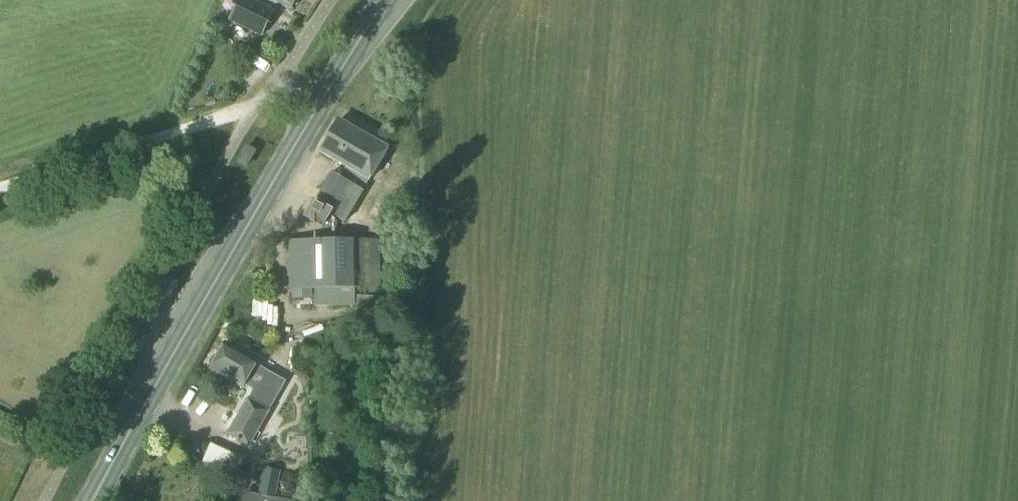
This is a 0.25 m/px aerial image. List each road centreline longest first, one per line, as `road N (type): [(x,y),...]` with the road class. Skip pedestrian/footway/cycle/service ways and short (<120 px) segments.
road 1 (primary): [(96,500),(211,289),(387,0)]

